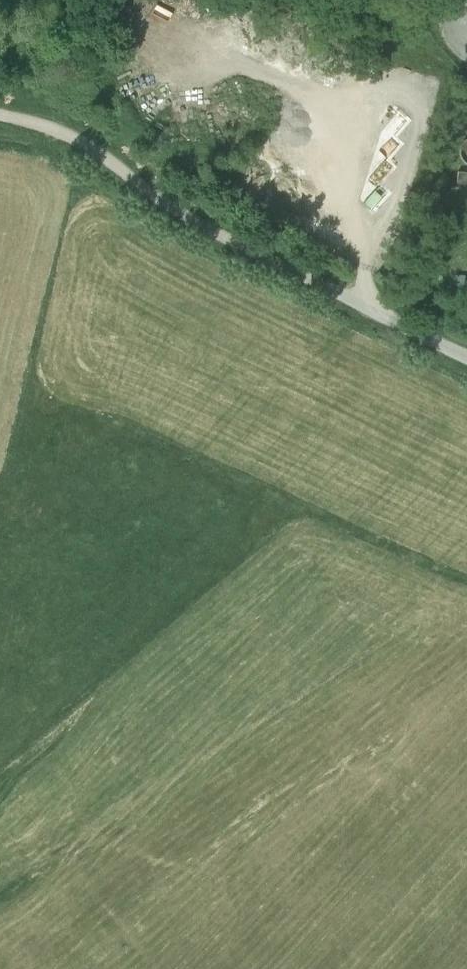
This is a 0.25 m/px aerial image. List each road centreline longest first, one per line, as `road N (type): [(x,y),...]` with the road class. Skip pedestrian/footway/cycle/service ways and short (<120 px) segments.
road 1 (track): [(466,367),(186,223),(81,139),(0,121)]

